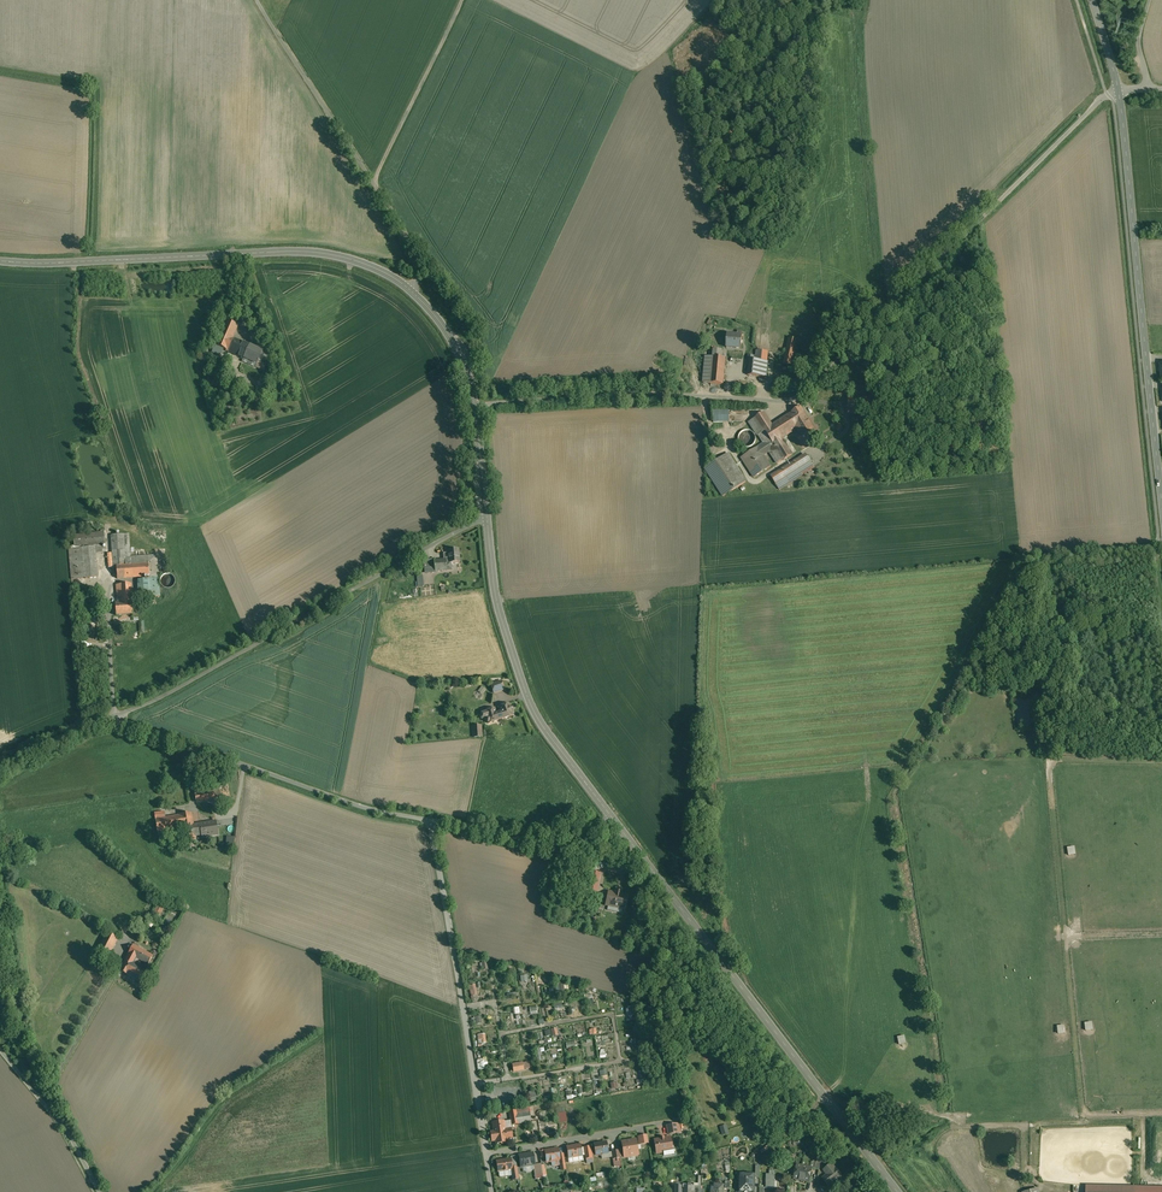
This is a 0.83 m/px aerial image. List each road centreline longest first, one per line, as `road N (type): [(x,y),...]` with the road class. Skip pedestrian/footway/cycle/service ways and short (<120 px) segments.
road 1 (unclassified): [(1118,89),(804,385),(474,405)]
road 2 (secondary): [(0,261),(335,256),(393,279),(433,313),(460,356),(474,405)]
road 3 (secondary): [(615,823),(899,1191)]
road 4 (unclassified): [(489,522),(116,716)]
road 5 (tertiary): [(1118,89),(1161,505)]
road 6 (unclassified): [(435,827),(363,811),(116,716)]
road 7 (secondary): [(489,522),(499,606),(532,708),(615,823)]
road 8 (unclassified): [(102,1191),(23,1040),(0,897)]
road 9 (unclassified): [(435,827),(481,1118)]
road 10 (track): [(376,187),(476,0)]
road 11 (unclassified): [(615,823),(550,851),(435,827)]
road 12 (residential): [(487,1154),(666,1123)]
road 13 (unclassified): [(116,716),(0,766)]

